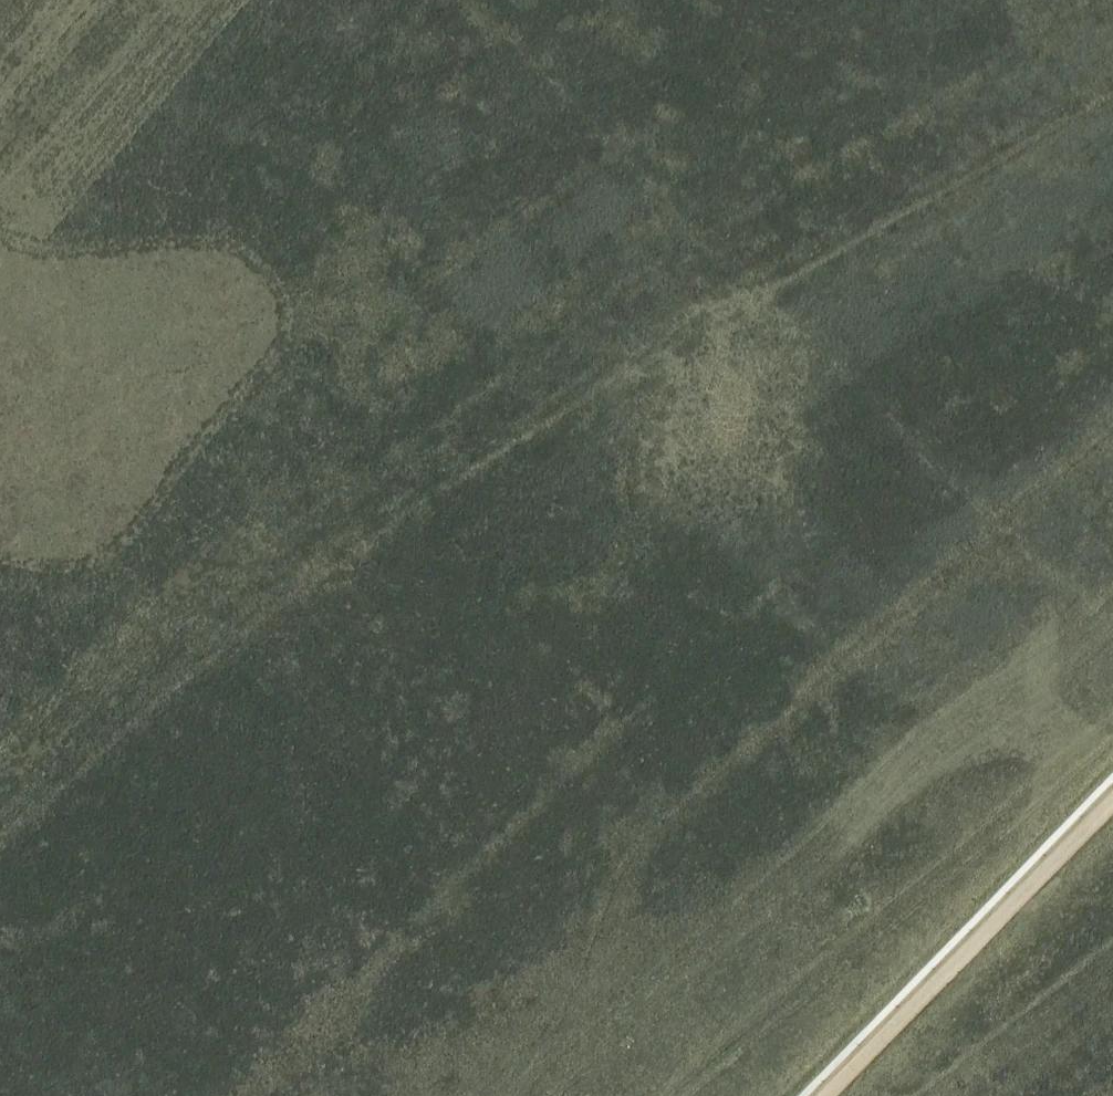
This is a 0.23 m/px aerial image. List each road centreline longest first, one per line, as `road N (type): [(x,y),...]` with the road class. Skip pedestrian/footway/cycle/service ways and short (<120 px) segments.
road 1 (track): [(824,1095),(1112,801)]

